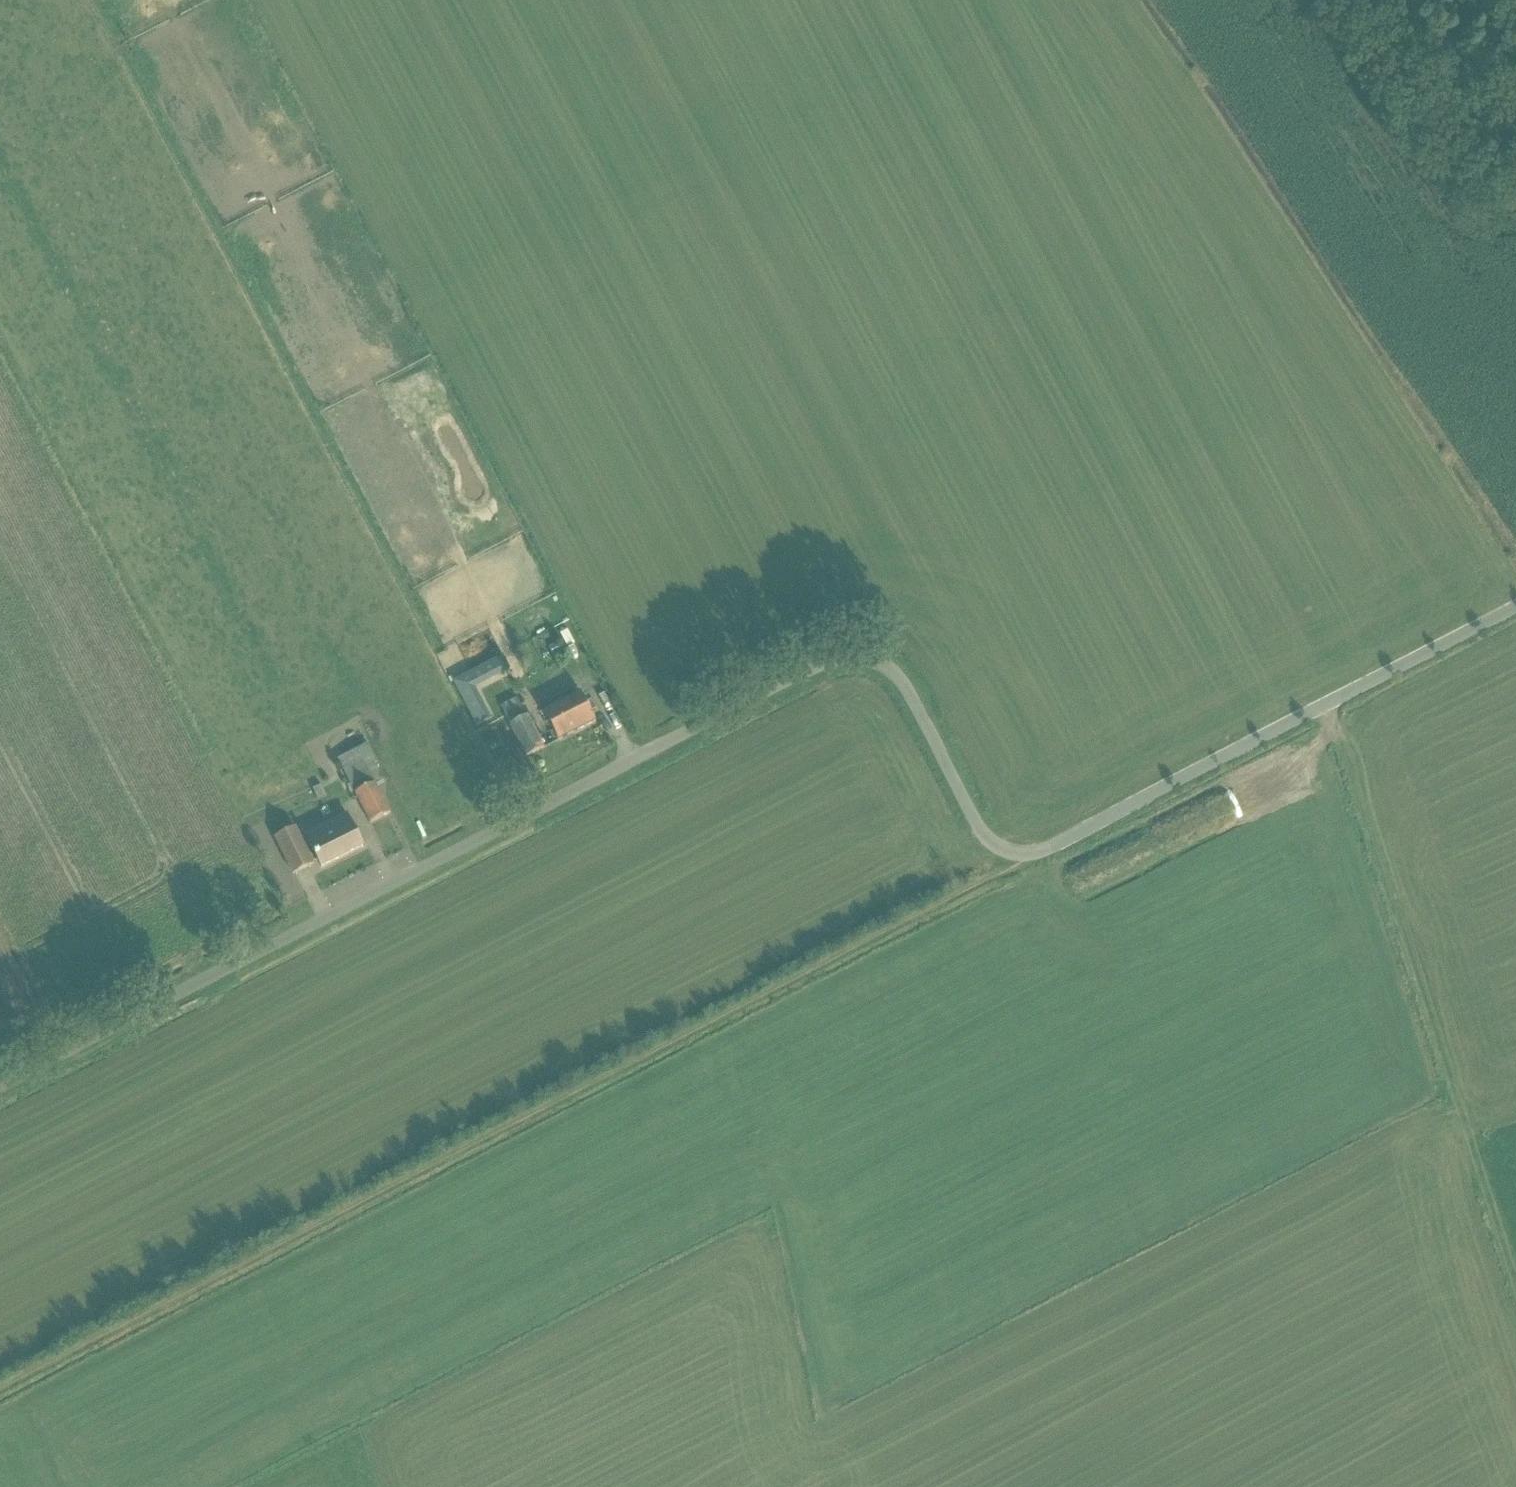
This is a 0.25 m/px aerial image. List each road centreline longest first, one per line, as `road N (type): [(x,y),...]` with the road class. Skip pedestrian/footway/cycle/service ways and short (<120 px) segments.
road 1 (unclassified): [(0,1087),(834,658),(868,659),(895,675),(980,830),(997,847),(1032,855),(1515,606)]
road 2 (track): [(1515,1288),(1328,703)]

